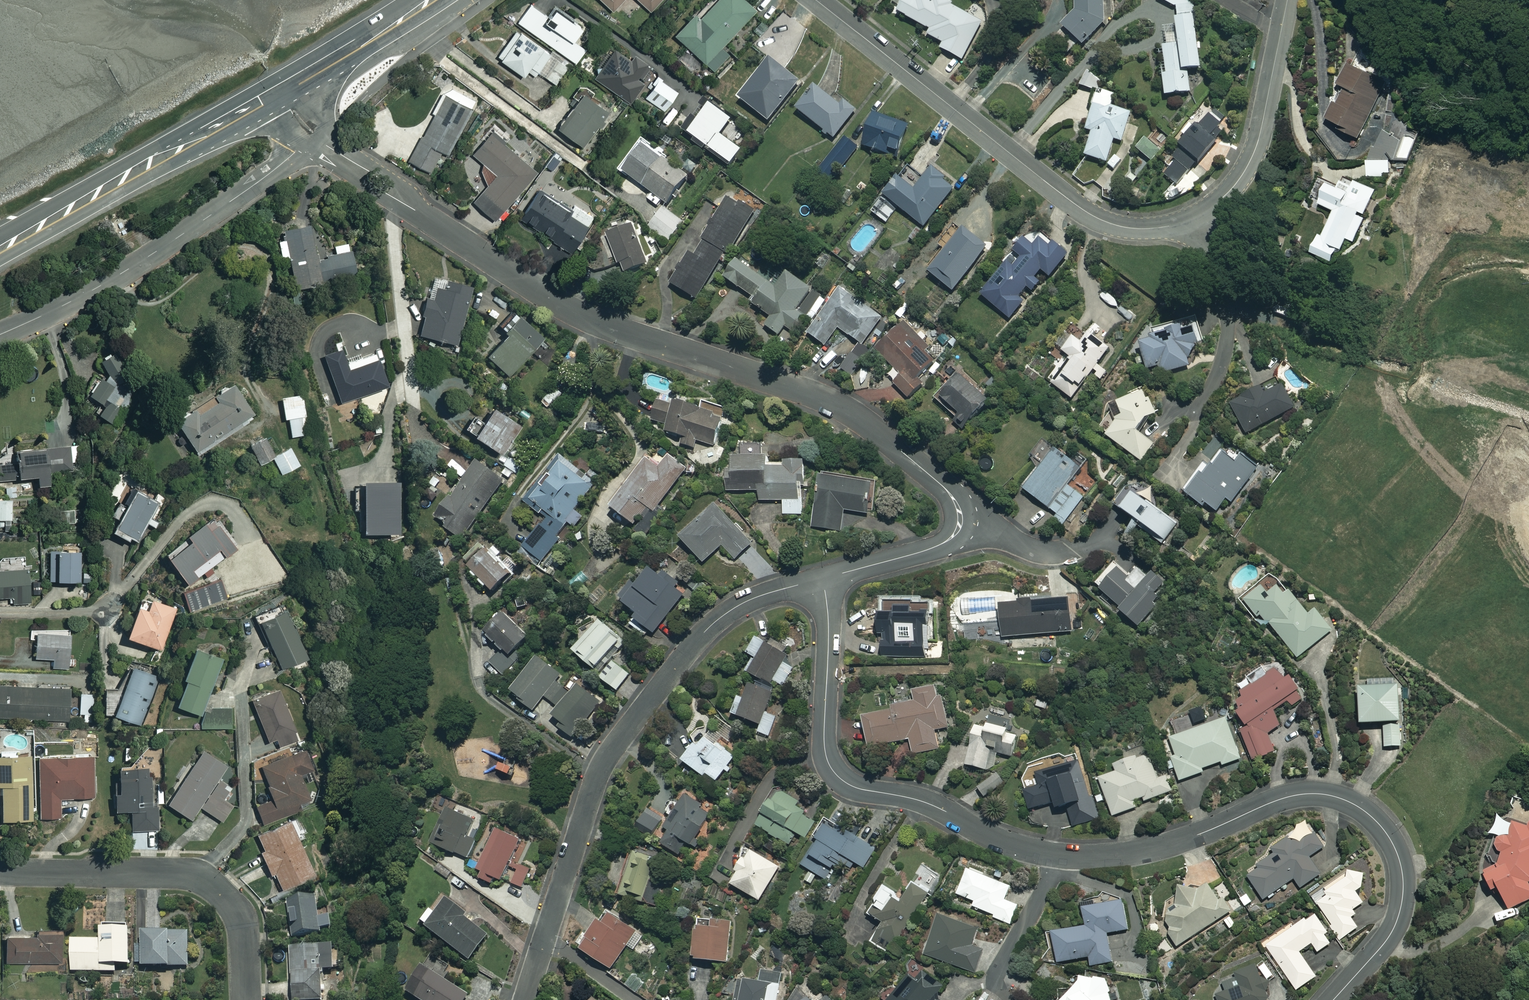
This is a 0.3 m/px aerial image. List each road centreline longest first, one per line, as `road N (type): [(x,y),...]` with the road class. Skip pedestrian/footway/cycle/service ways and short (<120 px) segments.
road 1 (residential): [(822,579),(825,749),(833,771),(854,787),(925,802),(1002,842),(1086,858),(1149,850),(1292,796),(1328,795),(1362,809),(1402,865),(1401,909),(1391,935),(1334,999)]
road 2 (residential): [(315,138),(582,315),(849,412),(946,488),(960,526)]
road 3 (residential): [(816,0),(1088,214),(1140,229),(1196,217),(1241,176),(1258,142),(1288,0)]
road 4 (residential): [(525,999),(608,754),(717,621),(749,600),(822,579)]
road 5 (residential): [(315,138),(148,257),(0,334)]
road 6 (residential): [(0,871),(205,879),(239,916),(247,999)]
road 7 (trunk): [(281,96),(0,252)]
road 8 (trunk): [(281,96),(436,0)]
road 9 (residential): [(822,579),(938,547),(960,526)]

